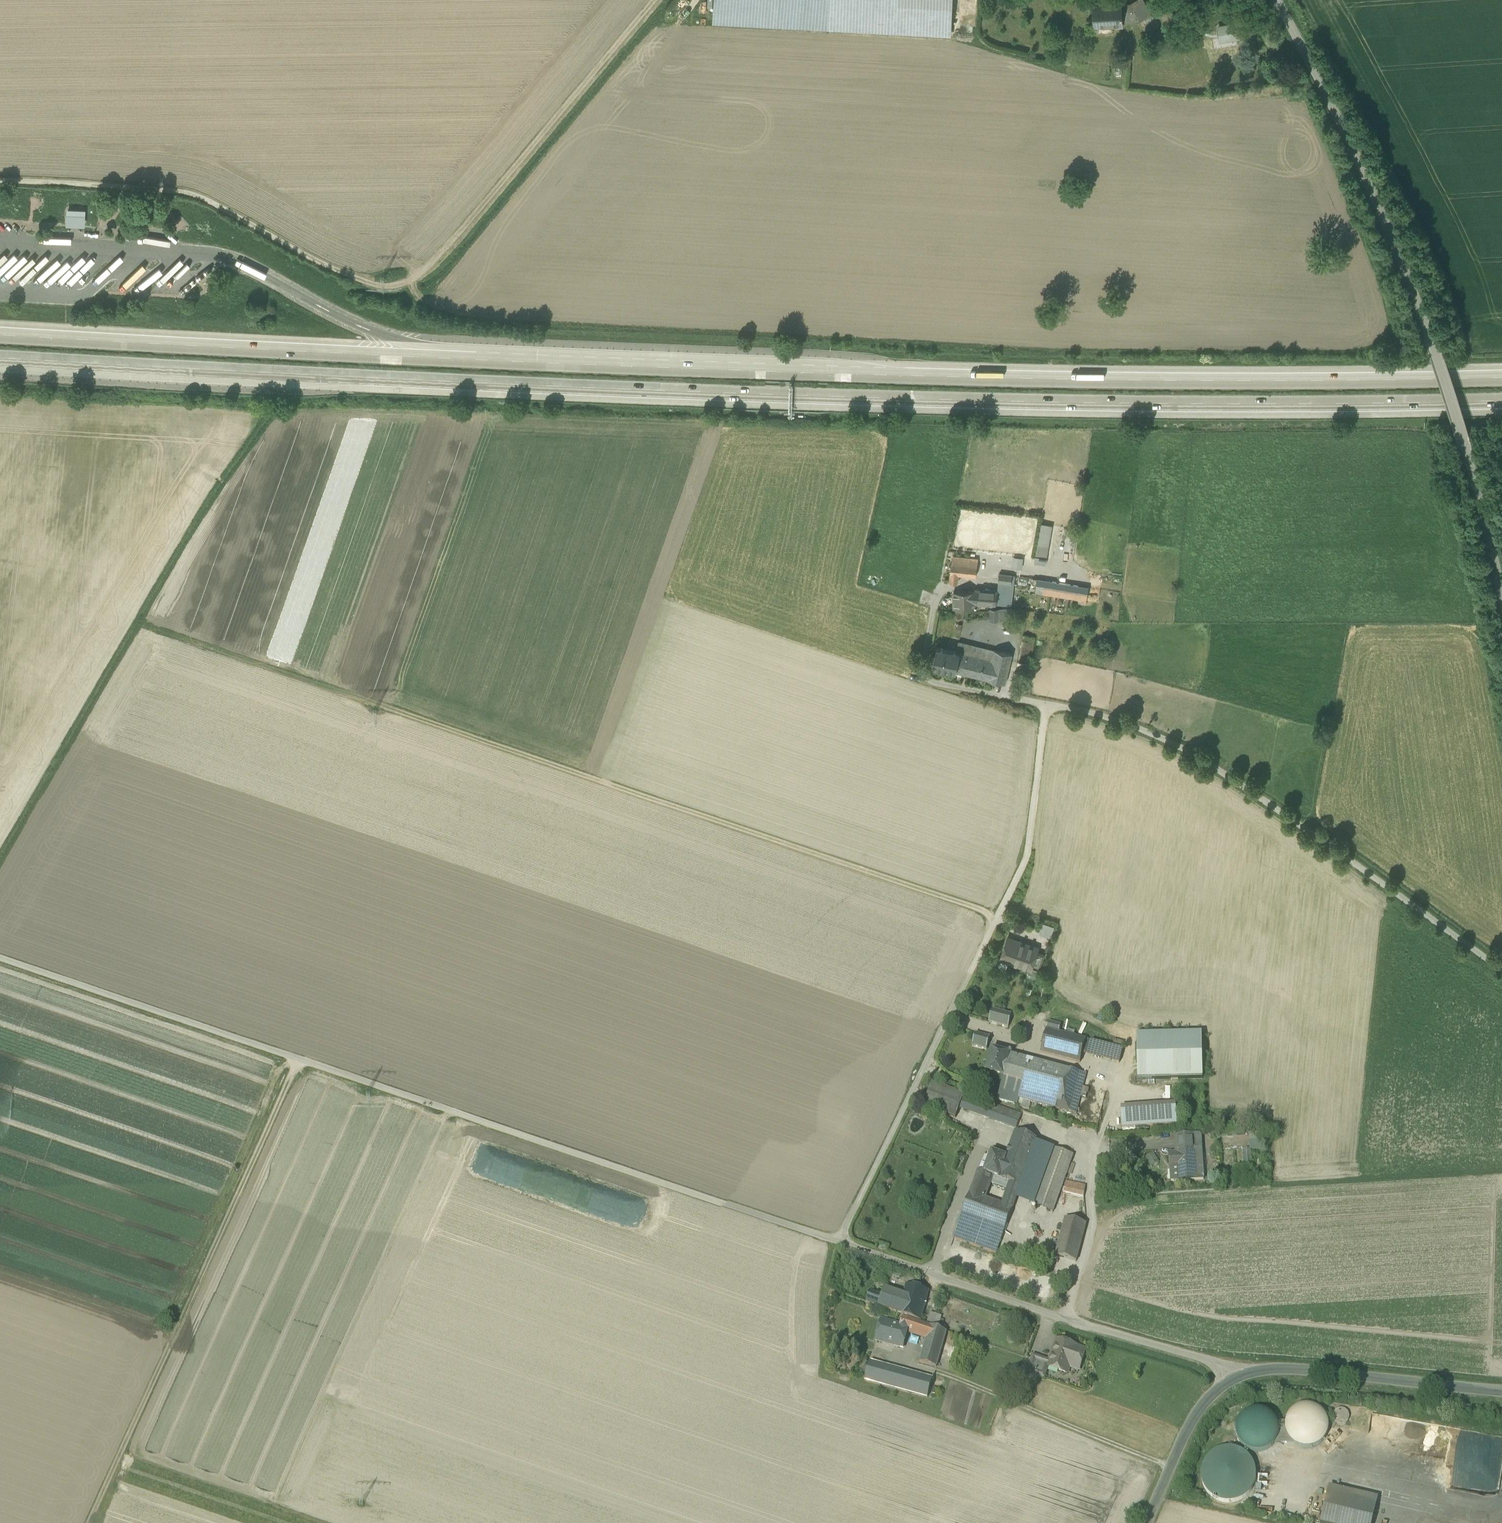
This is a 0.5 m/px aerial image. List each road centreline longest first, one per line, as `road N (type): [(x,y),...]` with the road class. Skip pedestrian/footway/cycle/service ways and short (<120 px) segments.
road 1 (motorway): [(1501,377),(919,376),(0,334)]
road 2 (motorway): [(0,357),(849,397),(1501,400)]
road 3 (track): [(999,916),(144,627)]
road 4 (unclassified): [(840,1242),(0,957)]
road 5 (track): [(0,181),(190,192),(385,288),(430,269),(654,0)]
road 6 (unclassified): [(1501,589),(1435,341),(1398,236),(1278,0)]
road 7 (unclassified): [(1047,704),(1027,858),(840,1242)]
road 8 (residential): [(1501,970),(1181,747),(1116,720),(1047,704)]
road 9 (track): [(298,1059),(89,1522)]
road 10 (unclassified): [(840,1242),(1243,1375)]
road 11 (unclassified): [(1243,1375),(1294,1369),(1501,1392)]
road 12 (residential): [(1047,704),(925,677),(934,602),(946,588)]
road 13 (unclassified): [(1147,1522),(1190,1424),(1243,1375)]

